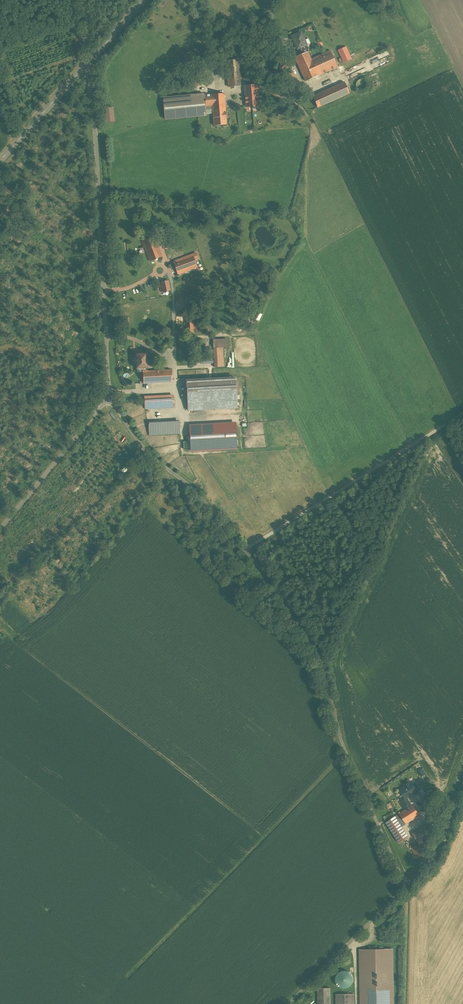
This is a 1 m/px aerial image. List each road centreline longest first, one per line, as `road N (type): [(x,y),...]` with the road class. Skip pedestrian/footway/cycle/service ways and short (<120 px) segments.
road 1 (unclassified): [(110,397),(141,446),(191,488),(315,638),(347,756),(407,886)]
road 2 (unclassified): [(90,58),(110,397)]
road 3 (track): [(244,550),(462,414)]
road 4 (unclassified): [(0,530),(110,397)]
road 5 (unclassified): [(407,886),(291,1003)]
road 6 (secondary): [(90,58),(0,161)]

